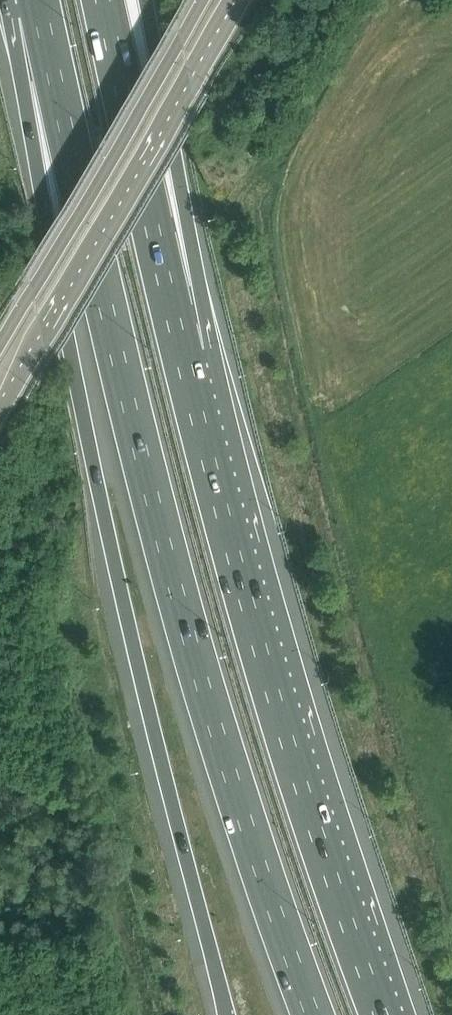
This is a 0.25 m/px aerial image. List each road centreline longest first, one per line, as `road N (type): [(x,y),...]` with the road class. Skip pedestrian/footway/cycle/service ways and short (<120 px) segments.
road 1 (motorway): [(39,10),(173,575),(233,779),(315,1014)]
road 2 (motorway): [(39,10),(85,422),(226,1014)]
road 3 (motorway): [(383,1014),(295,766),(183,352)]
road 4 (secondary): [(0,411),(239,0)]
road 5 (secondary): [(206,0),(0,350)]
road 6 (motorway): [(183,352),(106,0)]
road 7 (motorway): [(183,352),(176,163),(144,0)]

